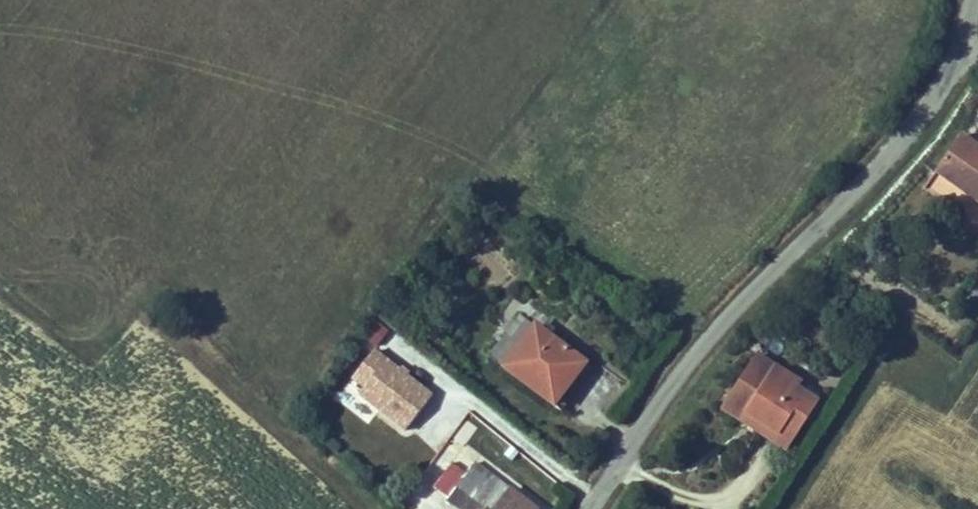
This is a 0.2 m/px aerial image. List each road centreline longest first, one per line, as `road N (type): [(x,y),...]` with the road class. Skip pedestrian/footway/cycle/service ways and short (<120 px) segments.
road 1 (unclassified): [(584,508),(613,458),(758,276),(923,109),(971,0)]

